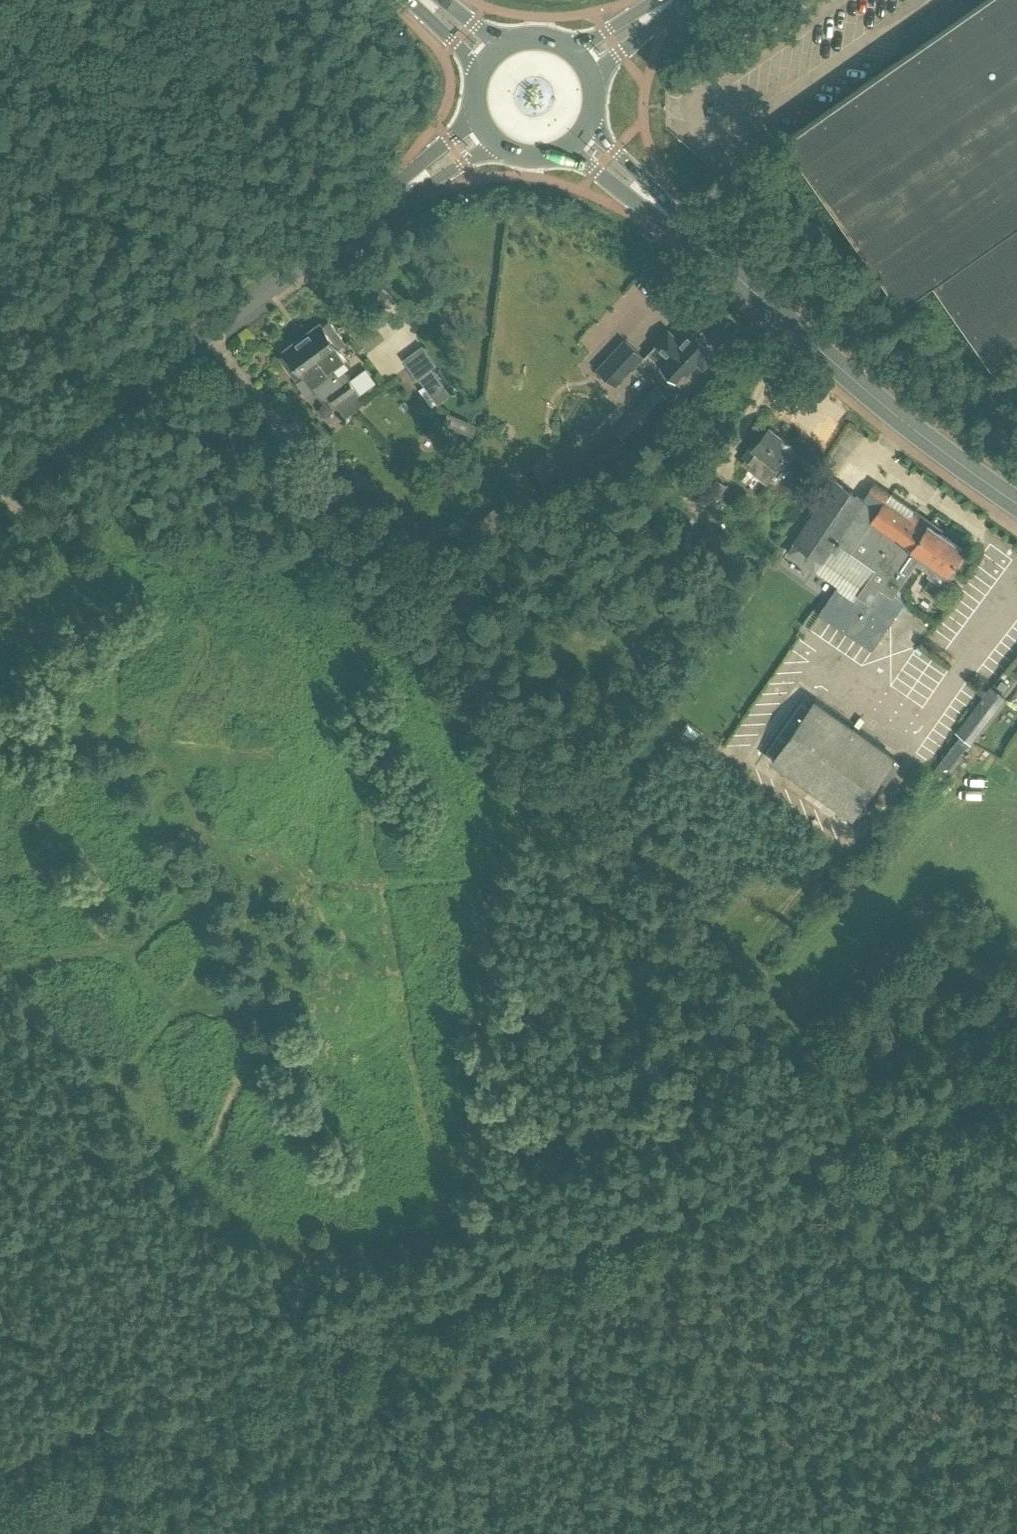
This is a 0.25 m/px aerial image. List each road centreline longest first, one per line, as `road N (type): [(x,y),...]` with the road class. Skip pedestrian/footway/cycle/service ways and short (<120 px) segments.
road 1 (track): [(94,1448),(882,1131)]
road 2 (primary): [(1016,500),(917,430),(574,137)]
road 3 (unclassified): [(0,478),(362,217)]
road 4 (unclassified): [(362,217),(499,143)]
road 5 (unclassified): [(478,114),(362,217)]
road 6 (track): [(882,1131),(1016,1076)]

